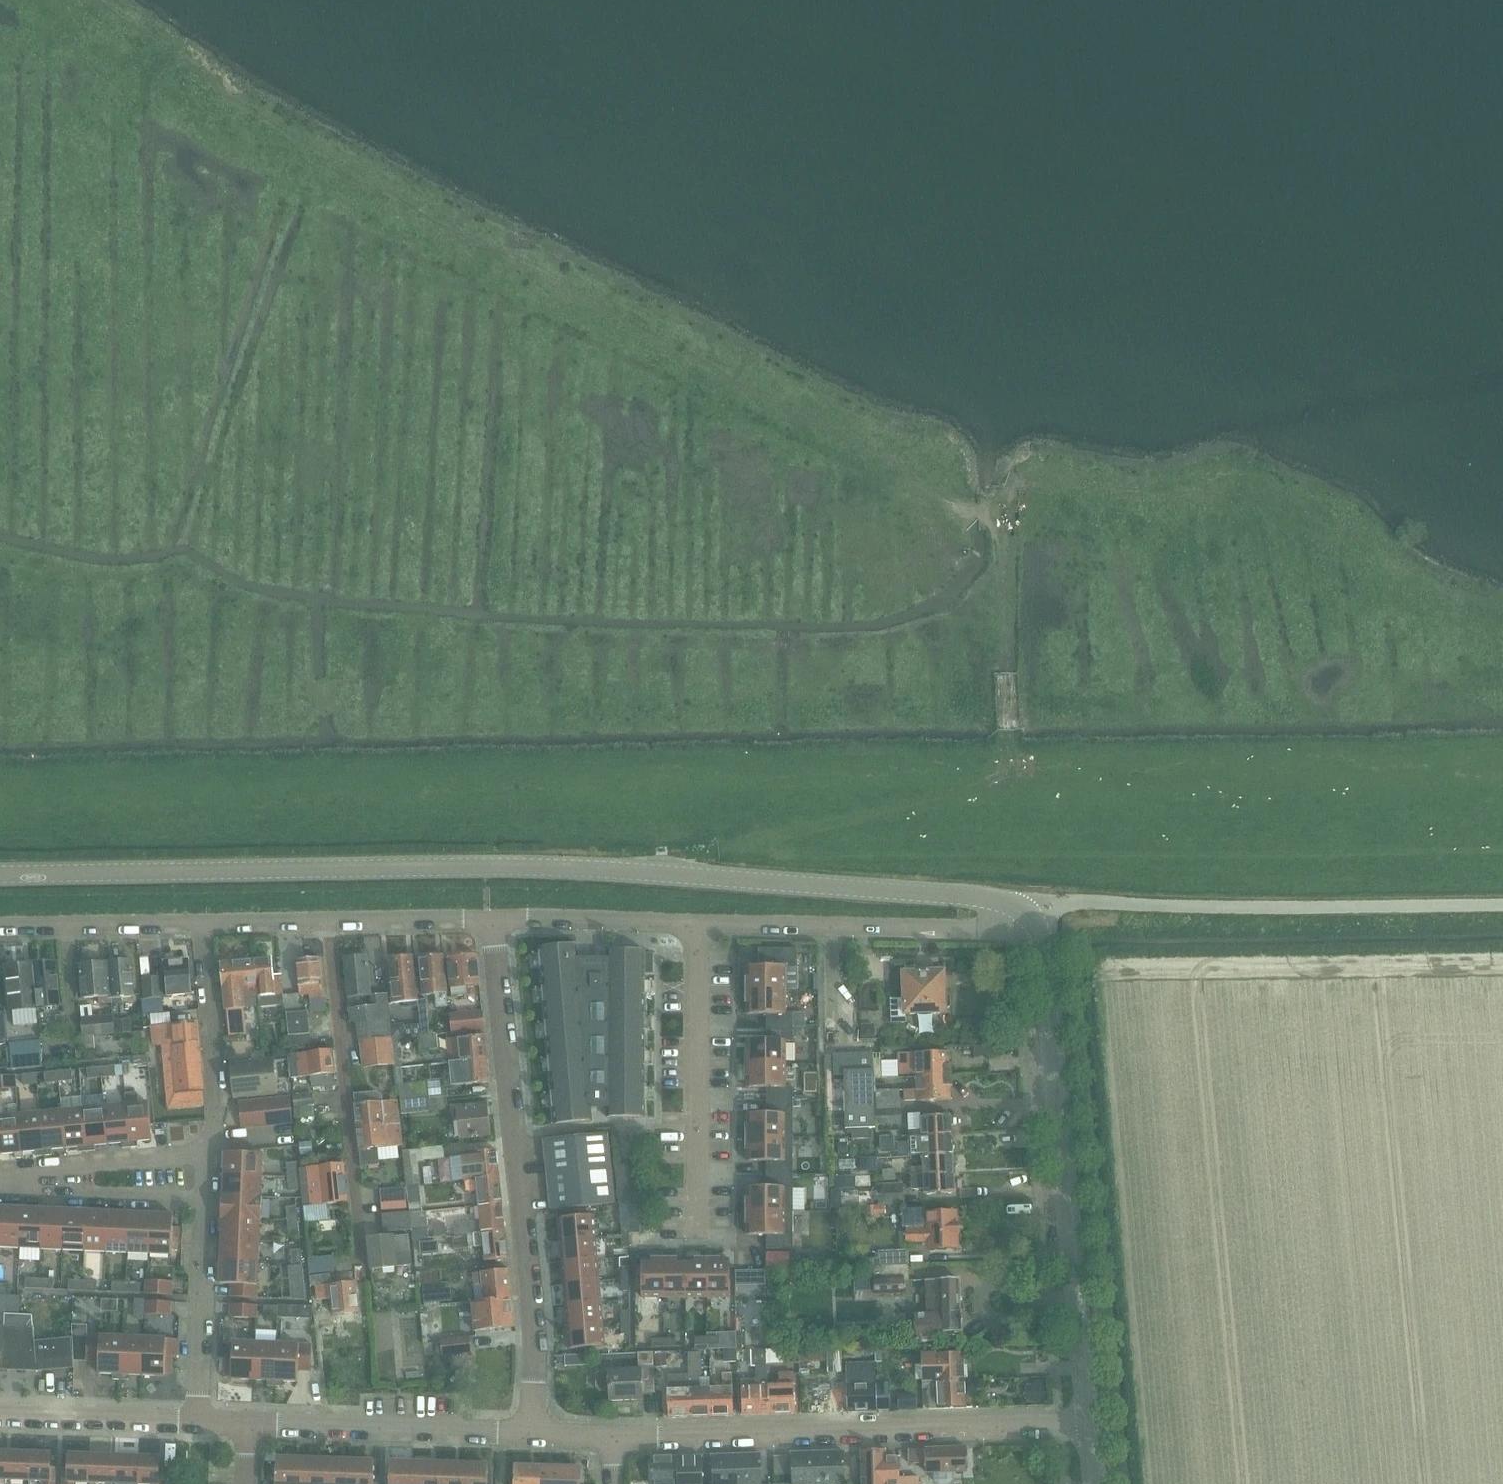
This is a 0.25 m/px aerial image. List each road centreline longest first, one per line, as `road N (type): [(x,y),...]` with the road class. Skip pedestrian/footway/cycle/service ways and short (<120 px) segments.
road 1 (tertiary): [(0,875),(567,868),(994,898),(1028,916)]
road 2 (residential): [(538,1437),(536,1305),(492,920)]
road 3 (tertiary): [(1087,1425),(1045,954),(1028,916)]
road 4 (unclassified): [(1502,910),(1231,912),(1057,902),(1028,916)]
road 5 (residential): [(612,1439),(1087,1425)]
road 6 (residential): [(364,1274),(326,921)]
road 7 (residential): [(696,923),(968,930),(1028,916)]
road 8 (residential): [(697,1226),(696,923)]
road 9 (residential): [(248,1426),(538,1437)]
road 10 (residential): [(211,1154),(216,1131),(202,923)]
road 11 (residential): [(195,1424),(205,1203)]
road 12 (residential): [(492,920),(696,923)]
road 13 (residential): [(0,1416),(195,1424)]
road 14 (residential): [(326,921),(492,920)]
road 15 (residential): [(54,1052),(76,1050),(65,925)]
road 16 (residential): [(64,1166),(211,1154)]
road 17 (residential): [(205,1203),(65,1196)]
road 18 (residential): [(65,925),(202,923)]
road 19 (residential): [(202,923),(326,921)]

